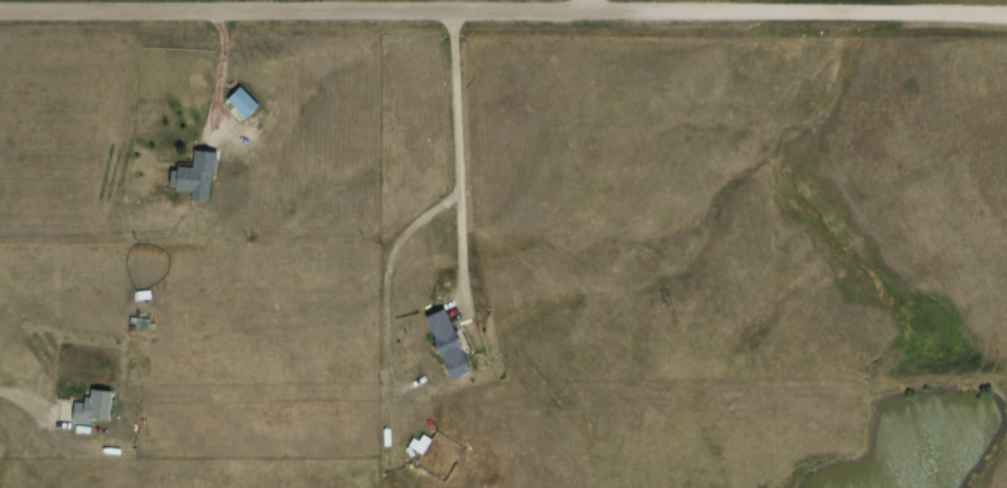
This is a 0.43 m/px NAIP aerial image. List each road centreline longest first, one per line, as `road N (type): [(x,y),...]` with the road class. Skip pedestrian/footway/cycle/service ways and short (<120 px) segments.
road 1 (residential): [(1006,14),(0,11)]

